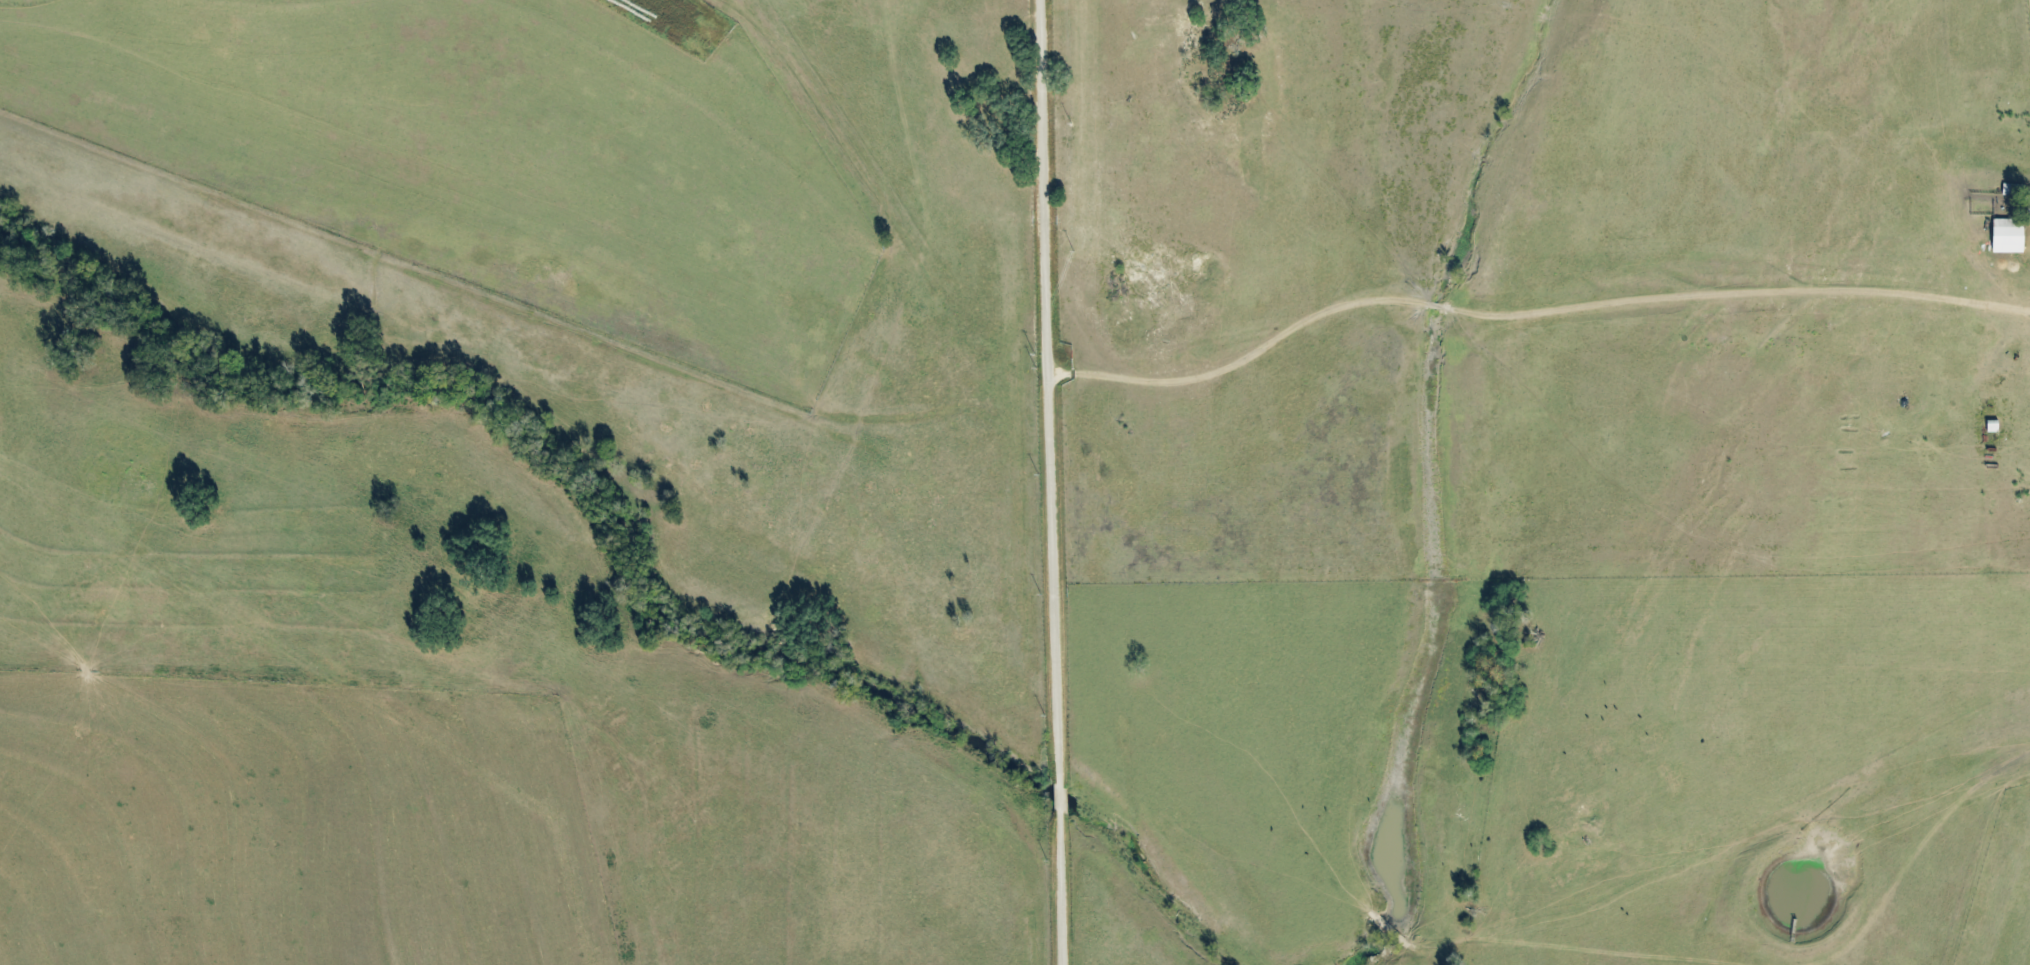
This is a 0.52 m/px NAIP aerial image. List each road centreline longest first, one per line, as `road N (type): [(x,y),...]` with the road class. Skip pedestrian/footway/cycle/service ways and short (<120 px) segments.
road 1 (residential): [(1069,964),(1046,0)]

